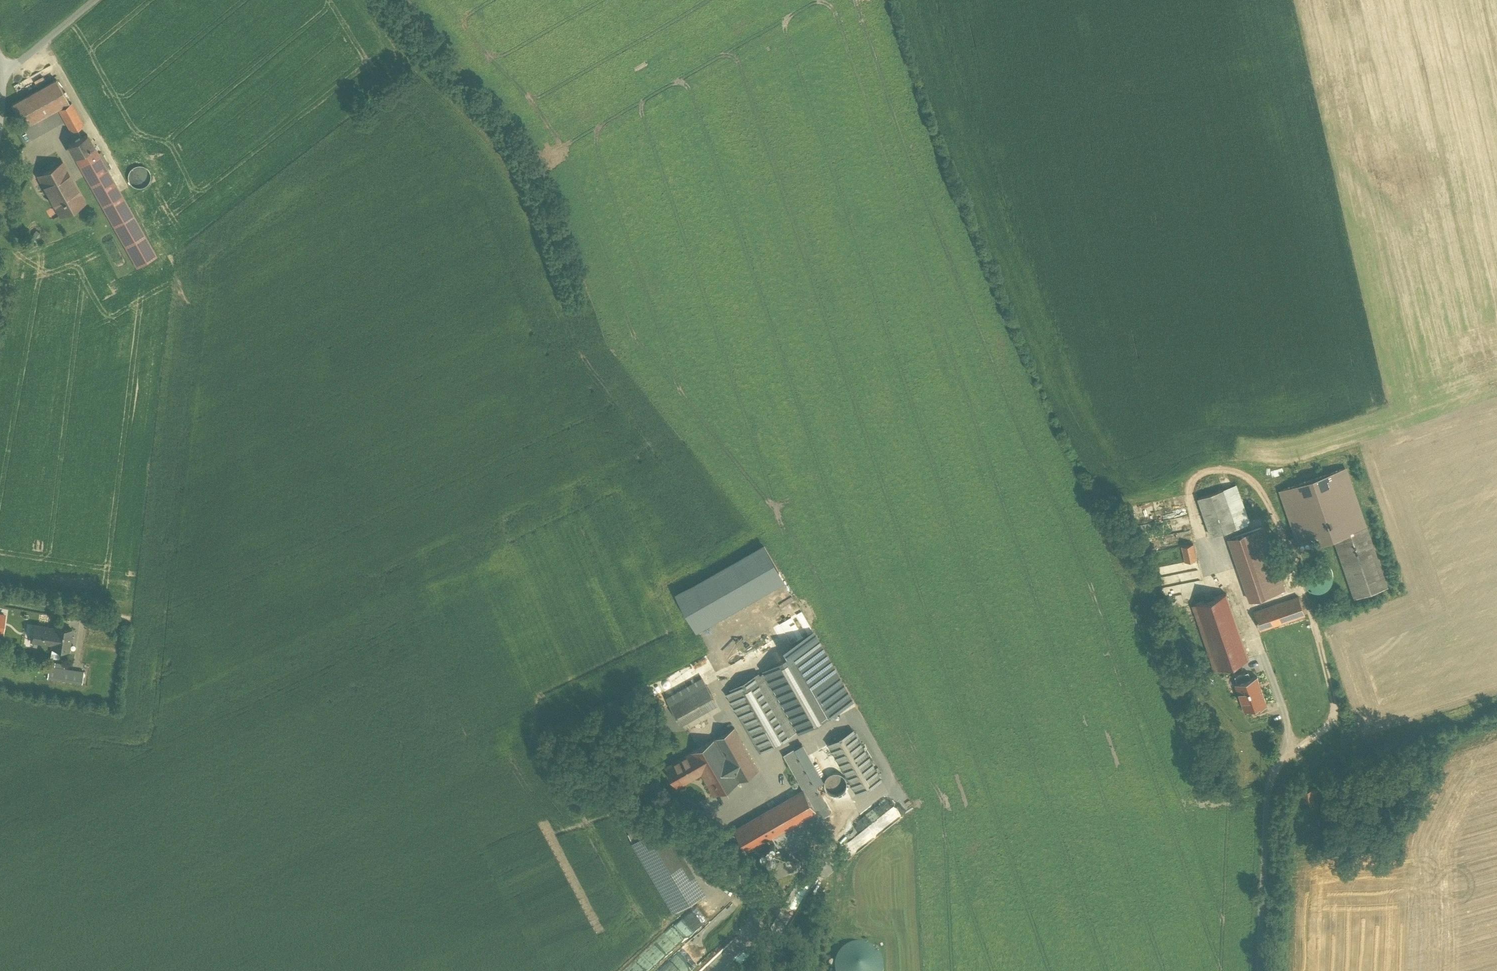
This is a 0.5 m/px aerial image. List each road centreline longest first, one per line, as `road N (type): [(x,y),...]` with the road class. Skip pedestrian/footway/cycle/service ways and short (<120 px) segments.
road 1 (unclassified): [(2,76),(97,0)]

